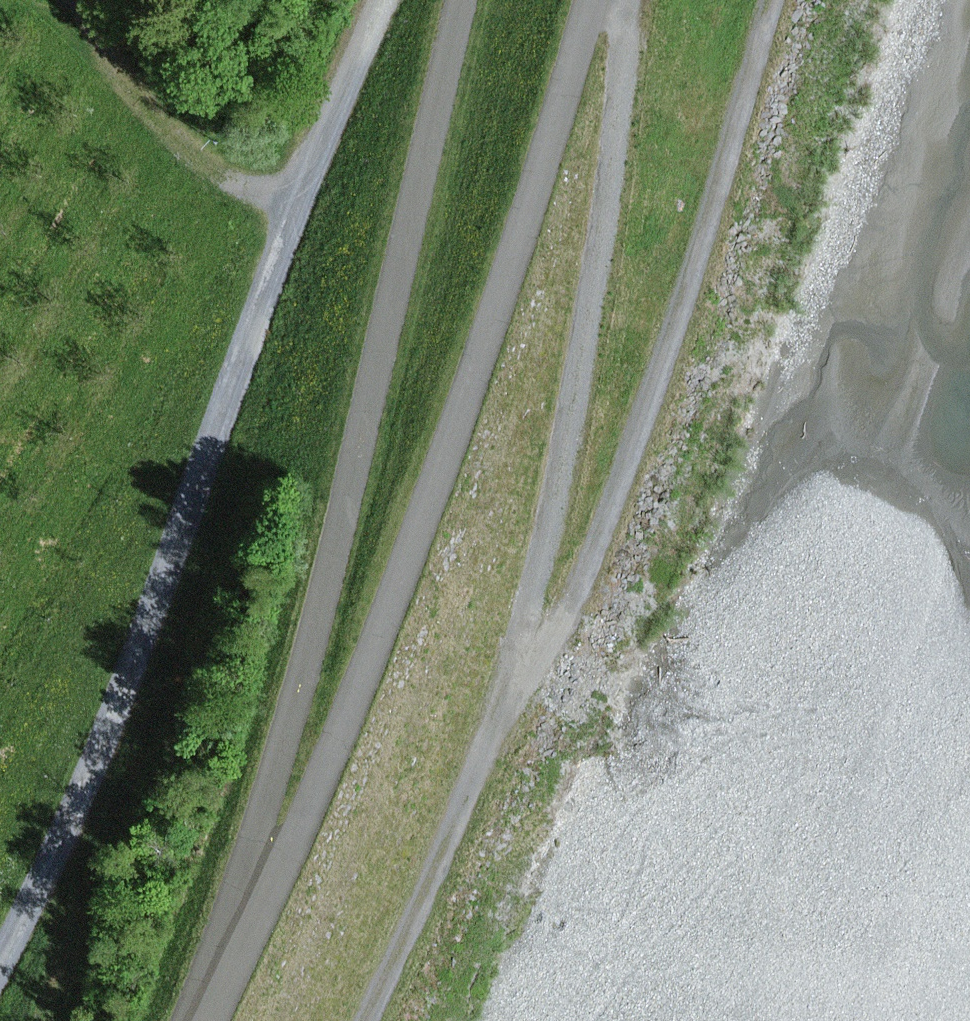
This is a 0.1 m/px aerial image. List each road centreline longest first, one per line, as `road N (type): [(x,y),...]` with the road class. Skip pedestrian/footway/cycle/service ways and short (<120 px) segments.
road 1 (track): [(589,0),(511,262),(425,513),(325,768),(210,1017)]
road 2 (track): [(364,1020),(409,939),(508,702),(582,361),(622,0)]
road 3 (track): [(210,1017),(382,353),(460,0)]
road 4 (track): [(0,953),(118,726),(286,211),(383,0)]
road 5 (track): [(508,702),(573,600),(680,314),(769,0)]

